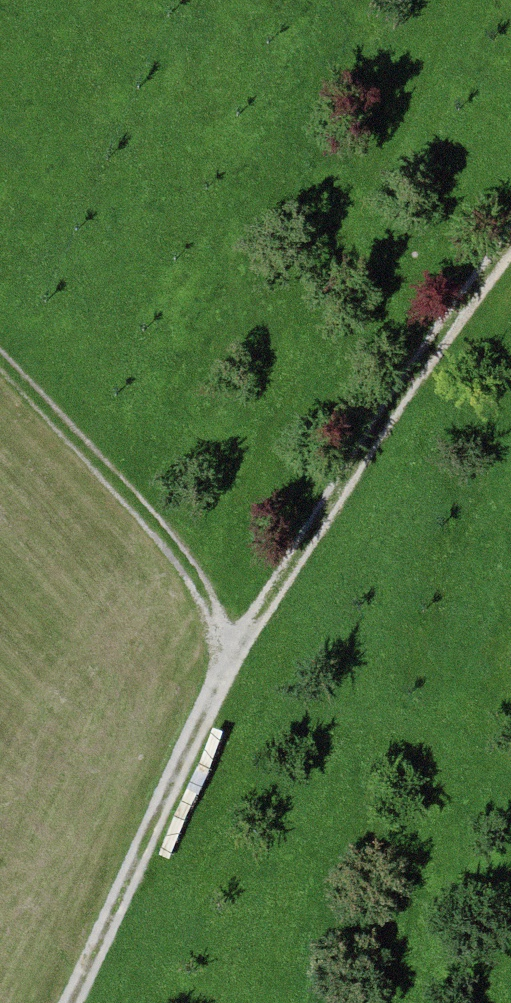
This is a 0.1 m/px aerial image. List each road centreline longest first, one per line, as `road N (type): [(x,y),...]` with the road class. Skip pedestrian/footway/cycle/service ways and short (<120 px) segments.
road 1 (track): [(77,1002),(223,686),(368,441),(510,245)]
road 2 (track): [(0,362),(126,493),(213,602),(223,686)]

